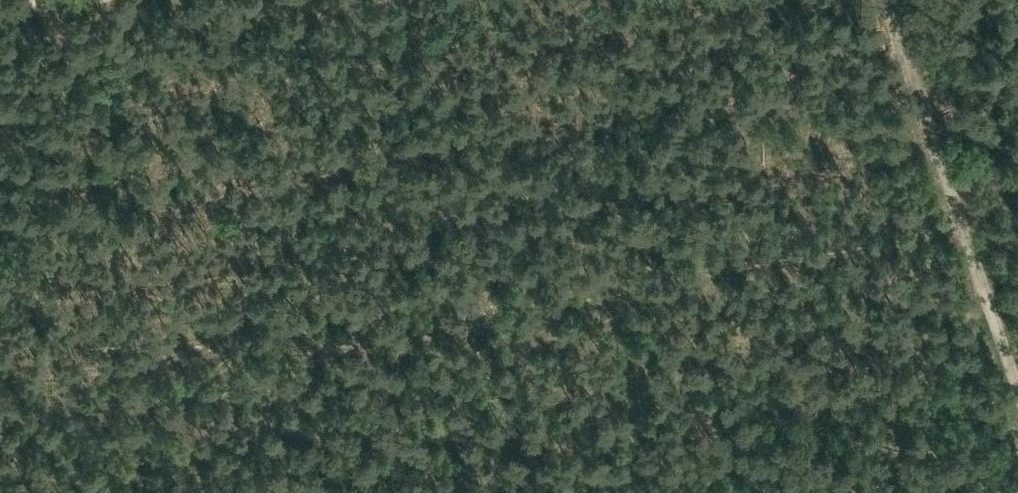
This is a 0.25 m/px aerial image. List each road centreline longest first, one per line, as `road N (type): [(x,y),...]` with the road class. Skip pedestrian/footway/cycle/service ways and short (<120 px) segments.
road 1 (track): [(962,227),(631,292),(302,328),(0,372)]
road 2 (track): [(885,0),(962,227)]
road 3 (track): [(962,227),(1017,384)]

